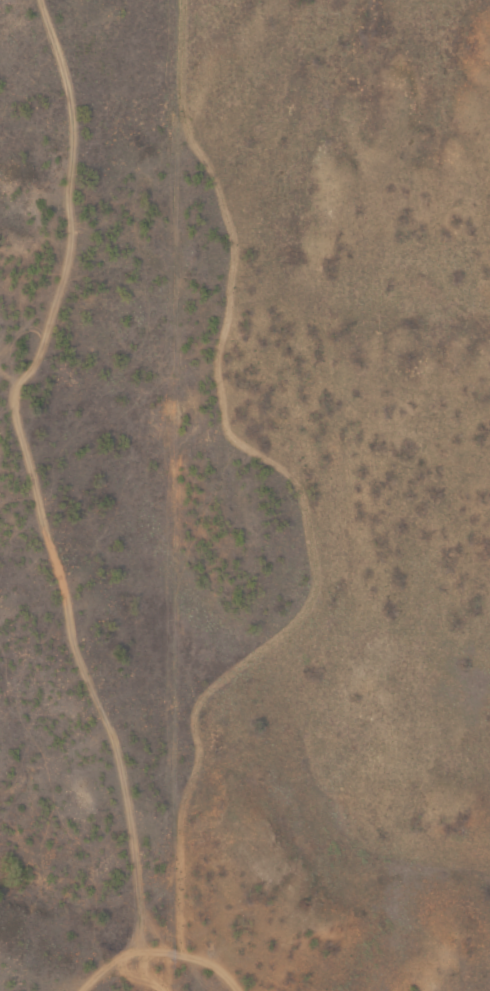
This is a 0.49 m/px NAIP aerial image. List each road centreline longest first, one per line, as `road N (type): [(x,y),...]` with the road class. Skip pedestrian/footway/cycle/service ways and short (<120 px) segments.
road 1 (residential): [(66,990),(112,886),(81,714),(24,621),(24,564),(9,543),(30,314),(50,205),(40,75),(23,0)]

